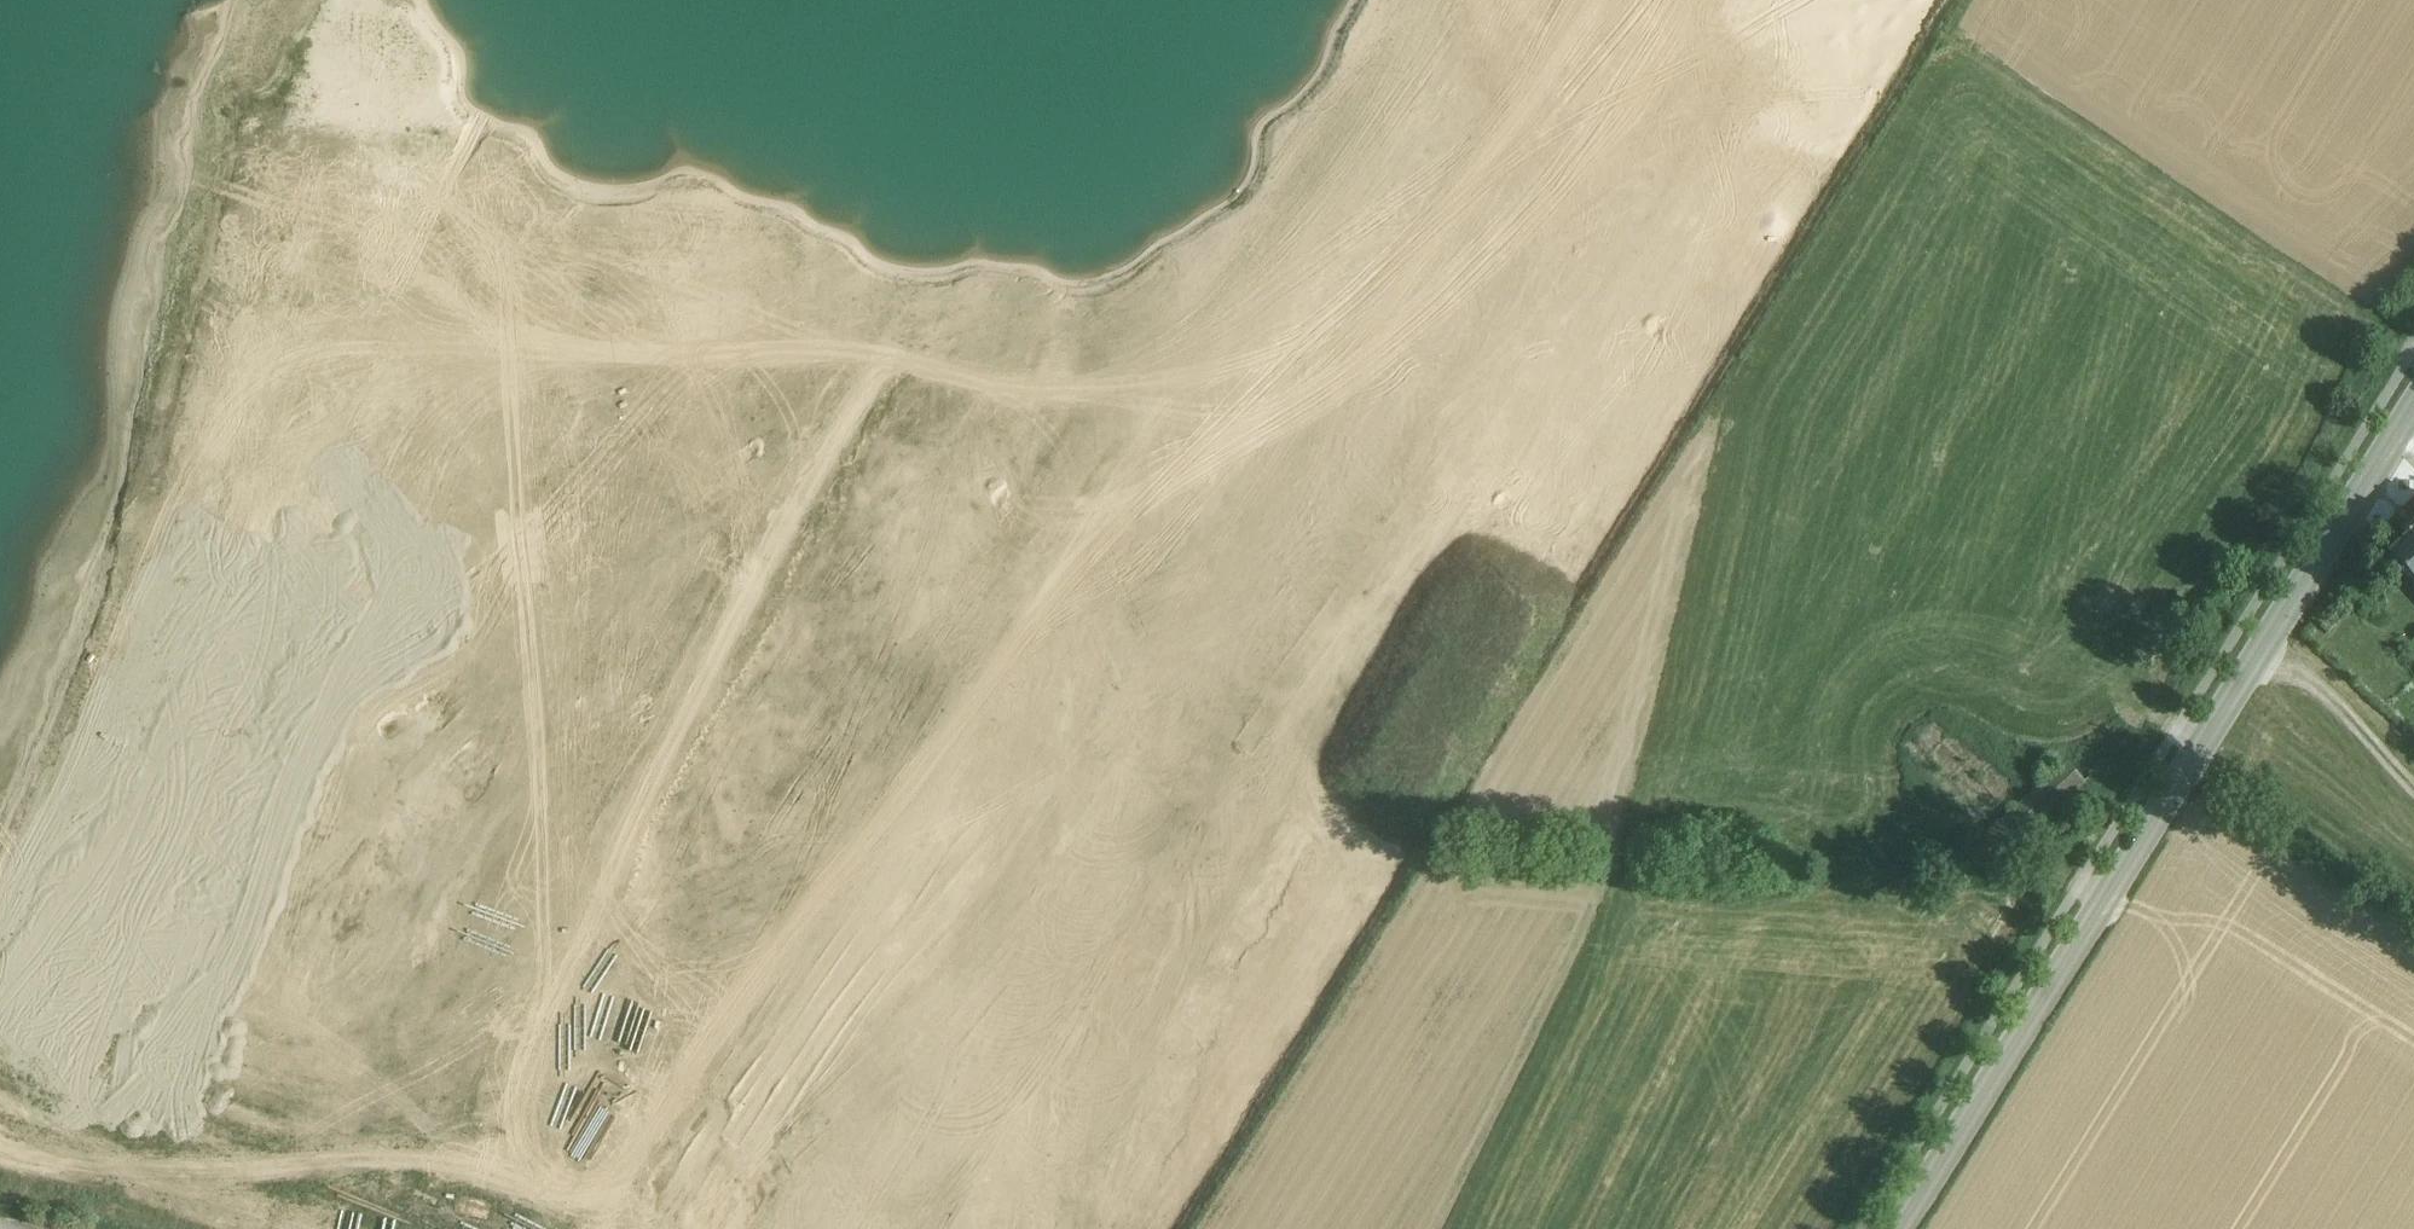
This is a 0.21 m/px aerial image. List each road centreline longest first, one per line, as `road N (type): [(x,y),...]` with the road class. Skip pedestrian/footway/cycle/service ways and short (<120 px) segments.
road 1 (tertiary): [(1899,1228),(2413,407)]

